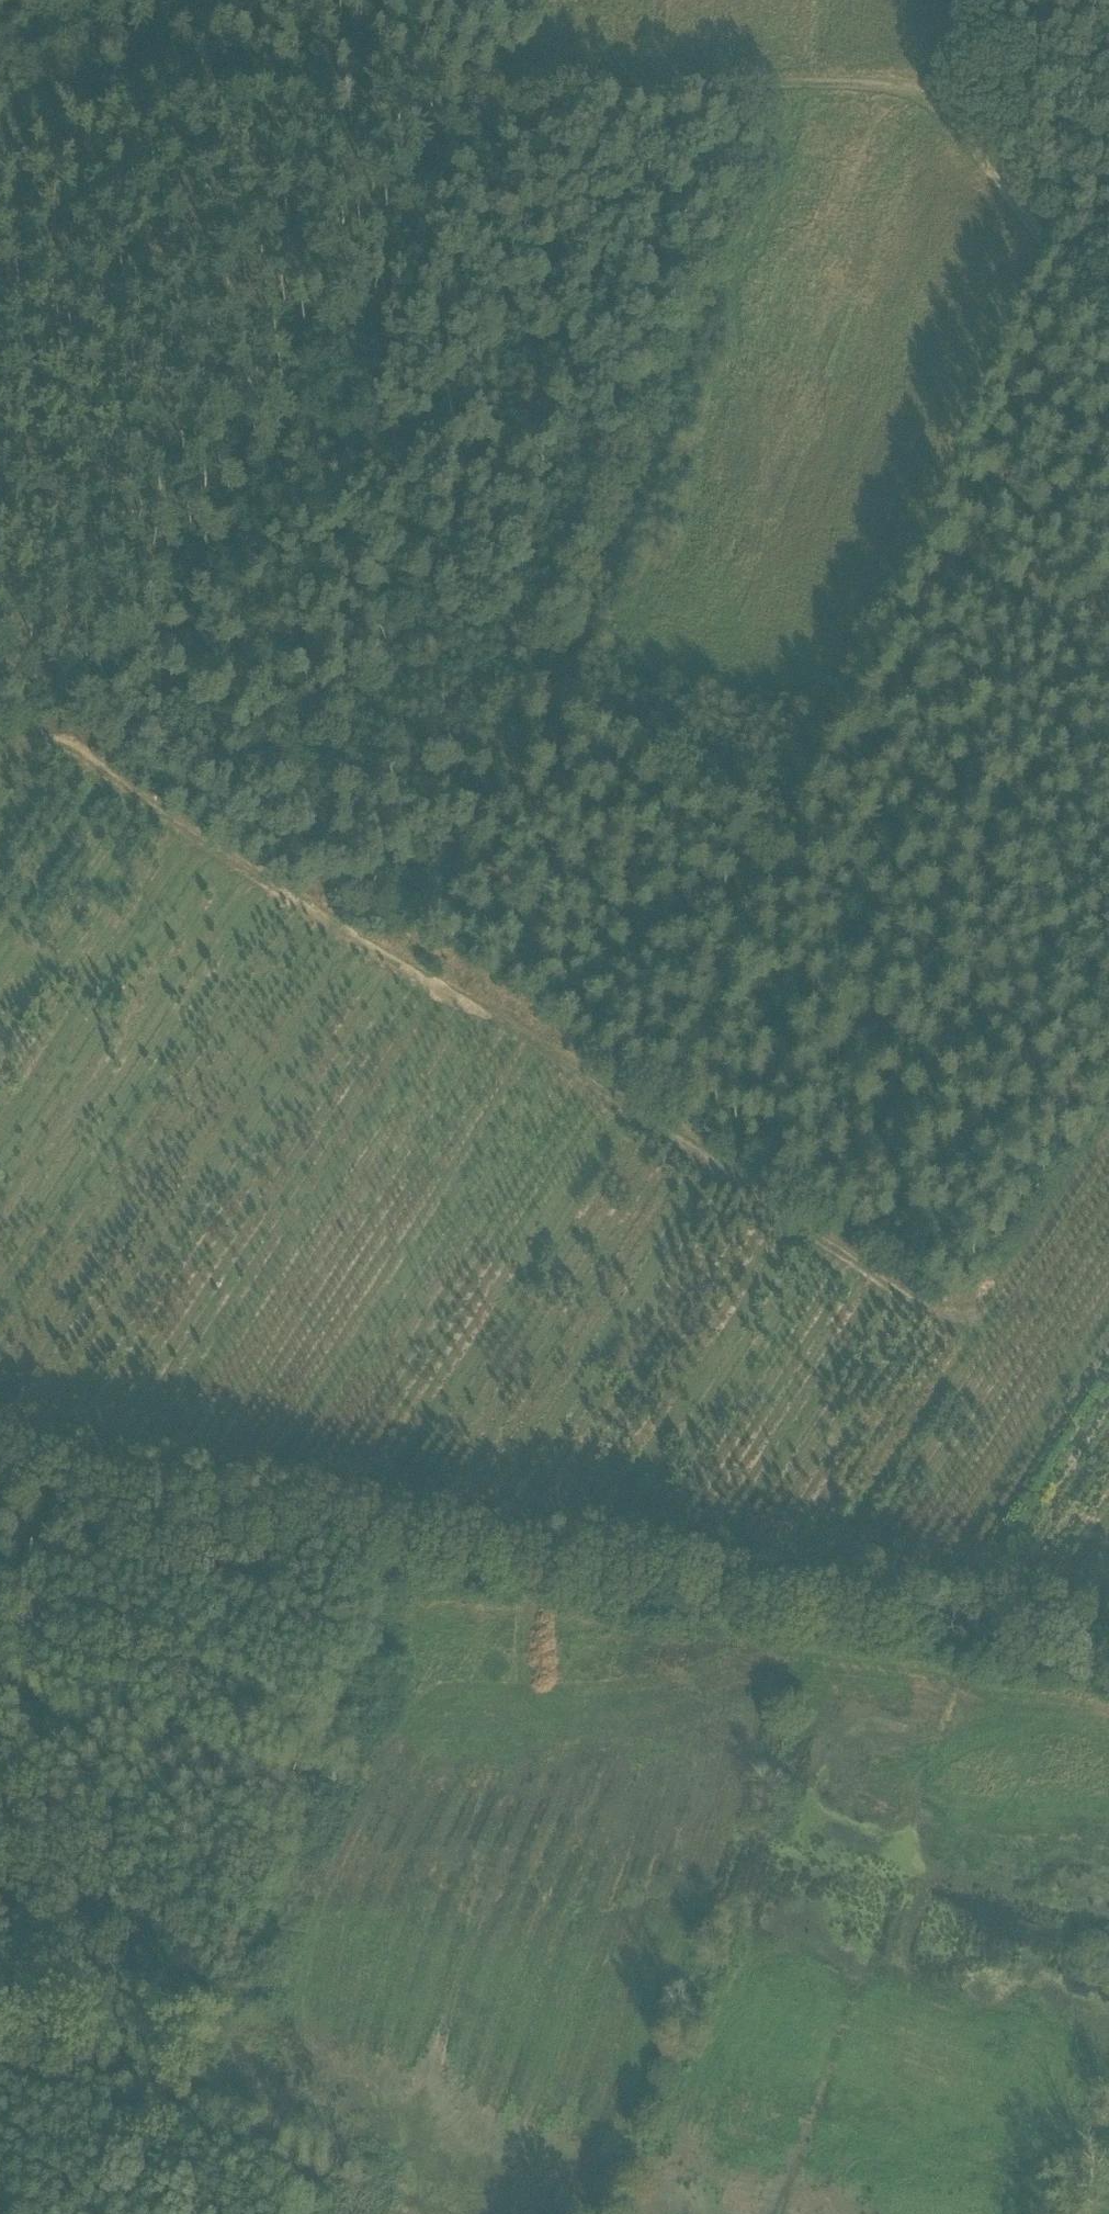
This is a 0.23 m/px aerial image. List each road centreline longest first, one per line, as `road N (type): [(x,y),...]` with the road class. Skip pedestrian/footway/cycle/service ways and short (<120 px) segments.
road 1 (track): [(47,744),(494,1029),(927,1322),(957,1326),(988,1313),(1085,1158),(1108,1136)]
road 2 (track): [(0,1421),(55,1463),(1108,1612)]
road 3 (track): [(943,94),(0,115)]
road 4 (track): [(1108,323),(943,94),(987,0)]

